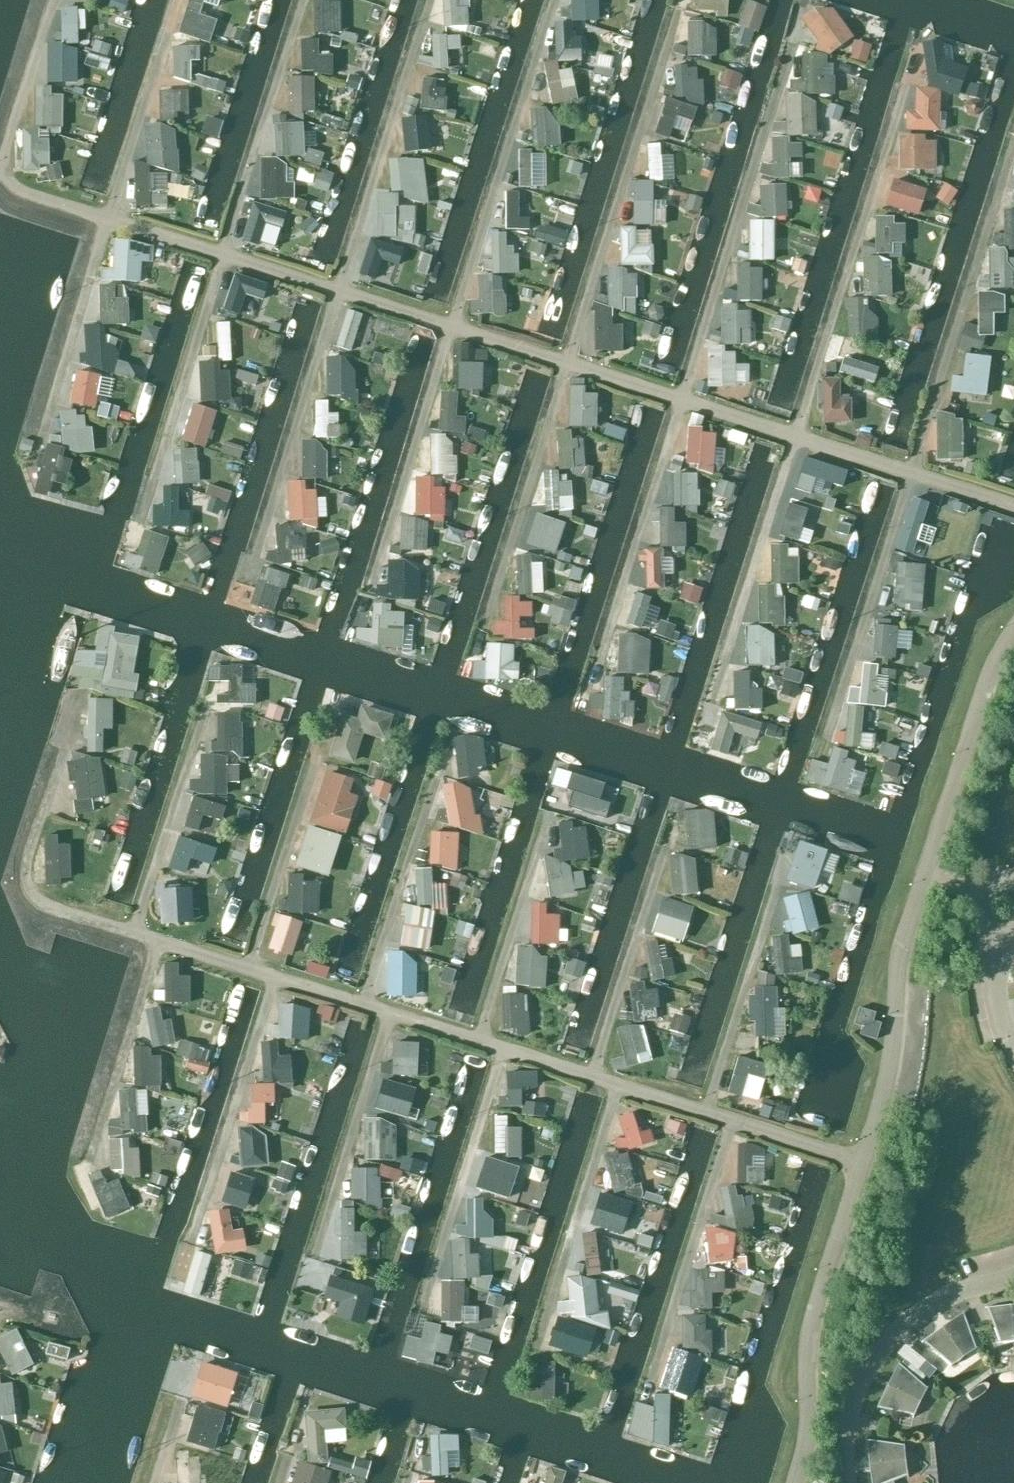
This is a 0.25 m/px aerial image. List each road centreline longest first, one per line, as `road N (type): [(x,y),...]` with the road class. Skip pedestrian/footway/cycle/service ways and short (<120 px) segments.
road 1 (residential): [(3,177),(18,193),(1013,507)]
road 2 (residential): [(861,1161),(47,907),(31,891)]
road 3 (residential): [(793,1482),(807,1423),(812,1317),(861,1161)]
road 4 (residential): [(861,1161),(886,1082),(900,950),(923,873)]
road 5 (residential): [(846,1482),(848,1414),(895,1332),(952,1294),(1013,1276)]
road 6 (residential): [(923,873),(981,692),(1013,631)]

